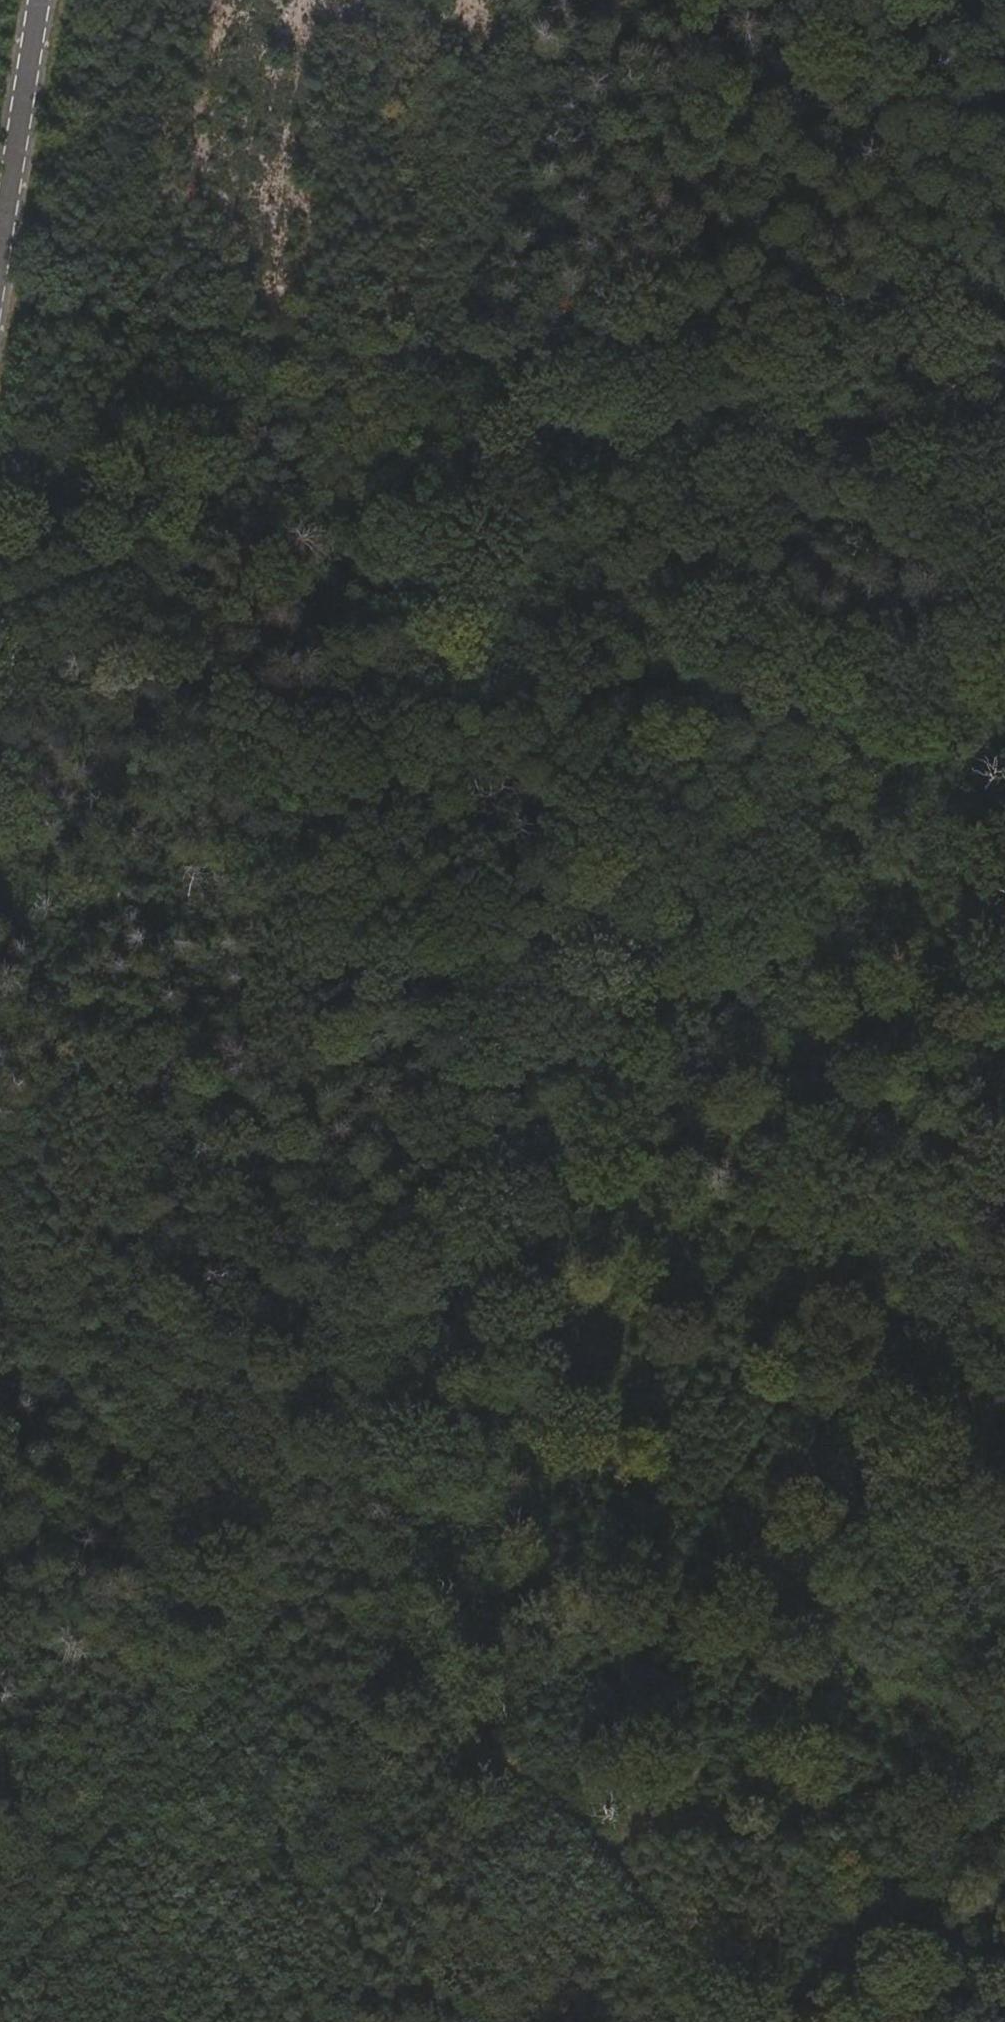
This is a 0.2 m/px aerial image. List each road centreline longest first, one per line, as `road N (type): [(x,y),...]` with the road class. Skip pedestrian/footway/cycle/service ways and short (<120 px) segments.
road 1 (track): [(1004,625),(0,1960)]
road 2 (unclassified): [(39,0),(0,251)]

